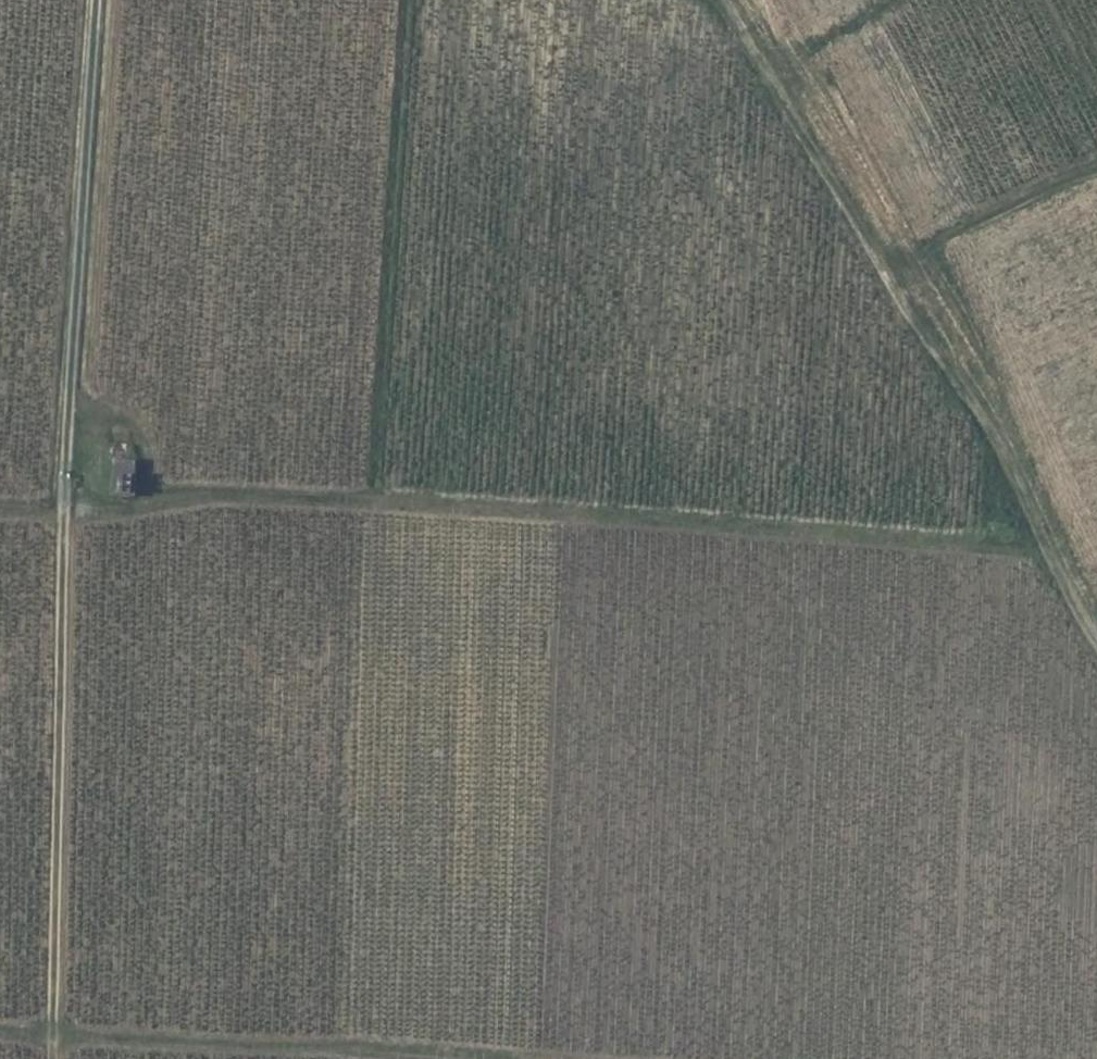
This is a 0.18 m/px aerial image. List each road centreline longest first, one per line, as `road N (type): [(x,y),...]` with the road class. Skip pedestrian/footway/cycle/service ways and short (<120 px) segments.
road 1 (track): [(95,0),(63,517),(53,1058)]
road 2 (track): [(1045,546),(242,498),(57,518),(0,513)]
road 3 (track): [(719,0),(983,422),(1096,645)]
road 4 (track): [(482,1058),(0,1030)]

